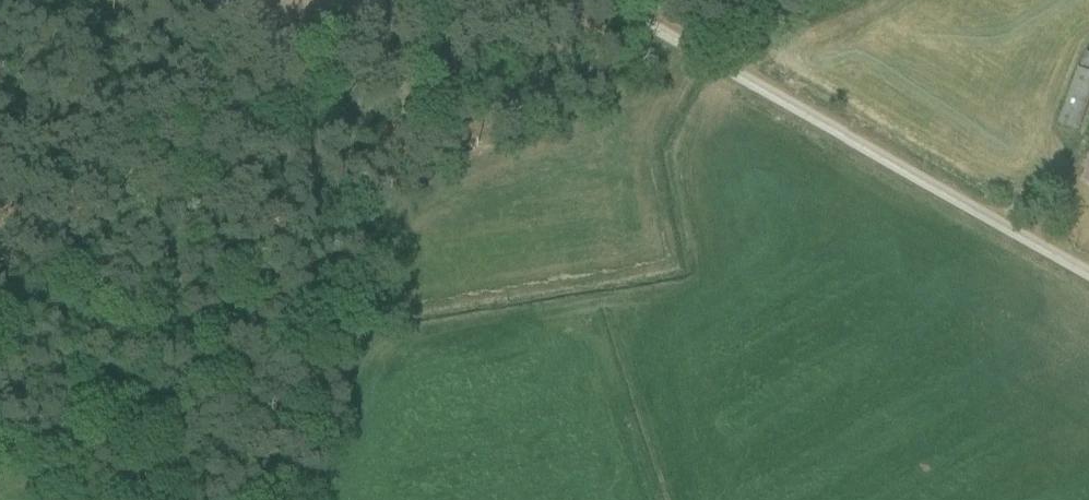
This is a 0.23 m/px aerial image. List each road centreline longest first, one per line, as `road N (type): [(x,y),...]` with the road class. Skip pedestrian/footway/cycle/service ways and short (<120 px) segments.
road 1 (unclassified): [(1088,275),(601,0)]
road 2 (unclassified): [(365,0),(283,46),(221,0)]

